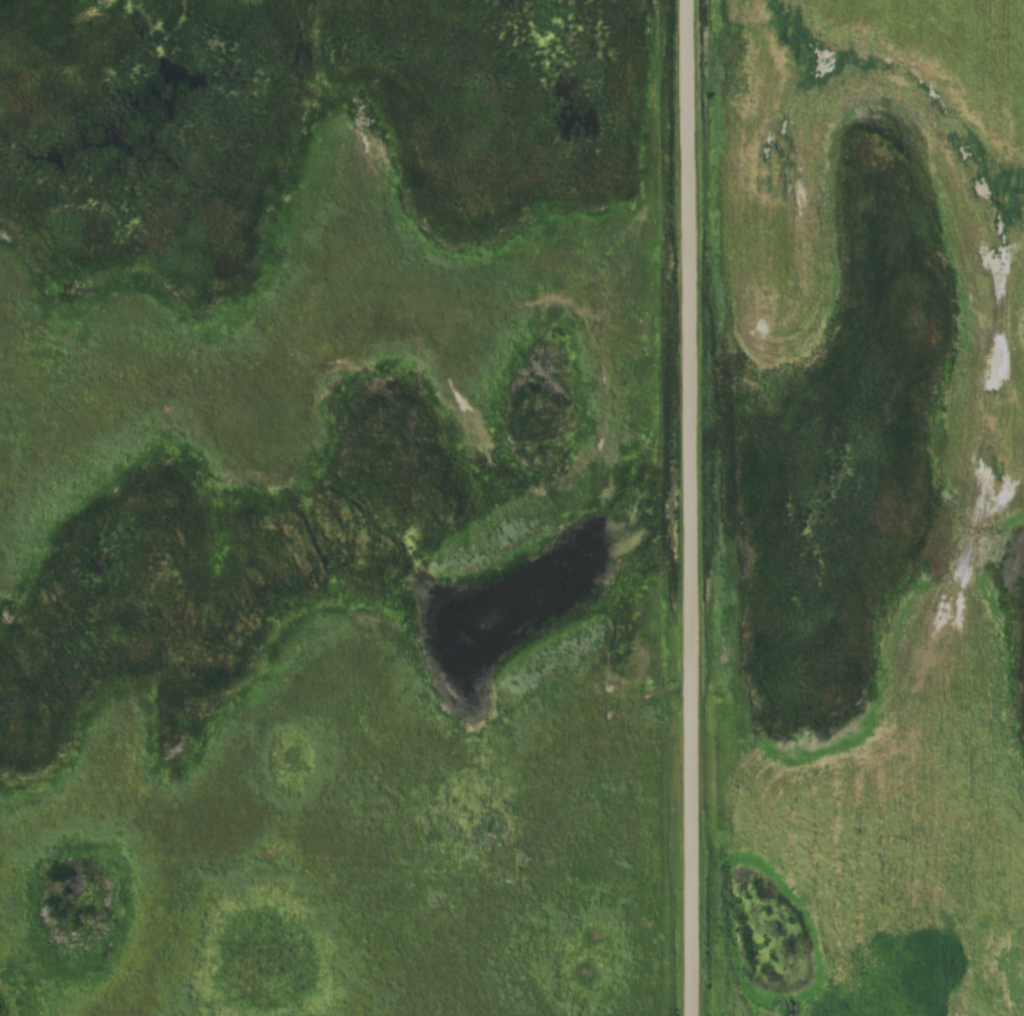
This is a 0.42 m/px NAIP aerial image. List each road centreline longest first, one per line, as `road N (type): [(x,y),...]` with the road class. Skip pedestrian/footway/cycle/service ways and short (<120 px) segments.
road 1 (track): [(689,1015),(684,0)]

